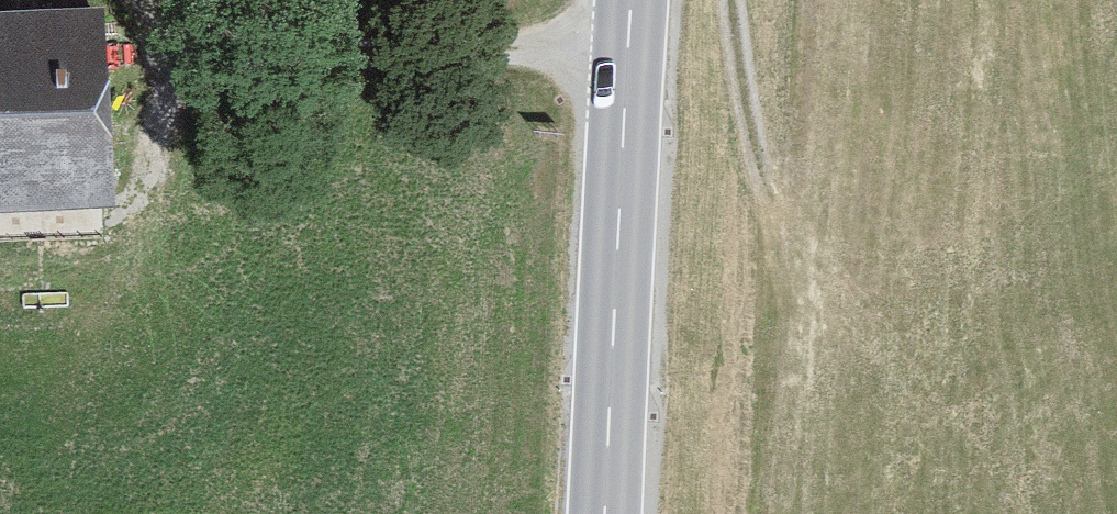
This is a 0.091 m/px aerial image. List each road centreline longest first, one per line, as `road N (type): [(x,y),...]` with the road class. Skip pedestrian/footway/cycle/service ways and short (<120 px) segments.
road 1 (secondary): [(605,513),(631,0)]
road 2 (track): [(168,59),(628,33)]
road 3 (track): [(800,241),(758,176),(736,0)]
road 4 (track): [(139,0),(168,59),(140,192)]

